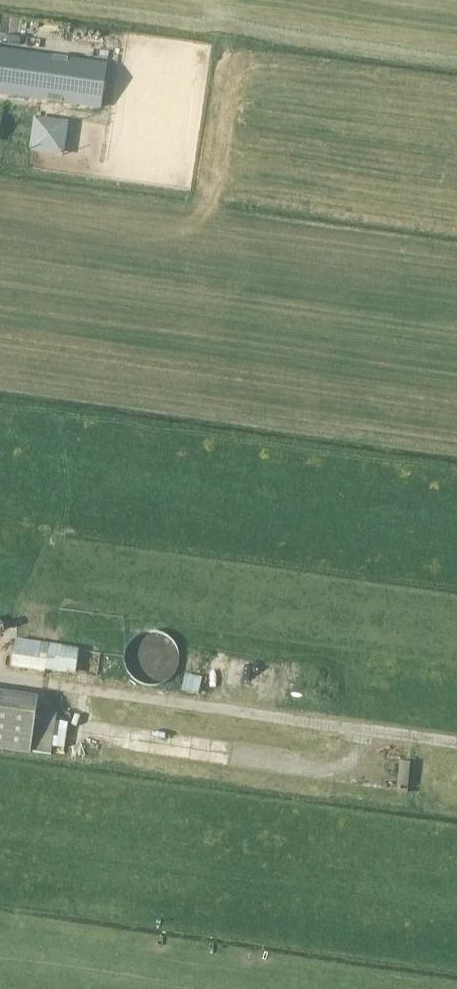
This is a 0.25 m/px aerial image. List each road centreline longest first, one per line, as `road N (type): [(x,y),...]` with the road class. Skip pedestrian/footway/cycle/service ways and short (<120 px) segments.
road 1 (track): [(456,742),(45,684)]
road 2 (track): [(206,221),(237,54),(236,27),(217,0)]

